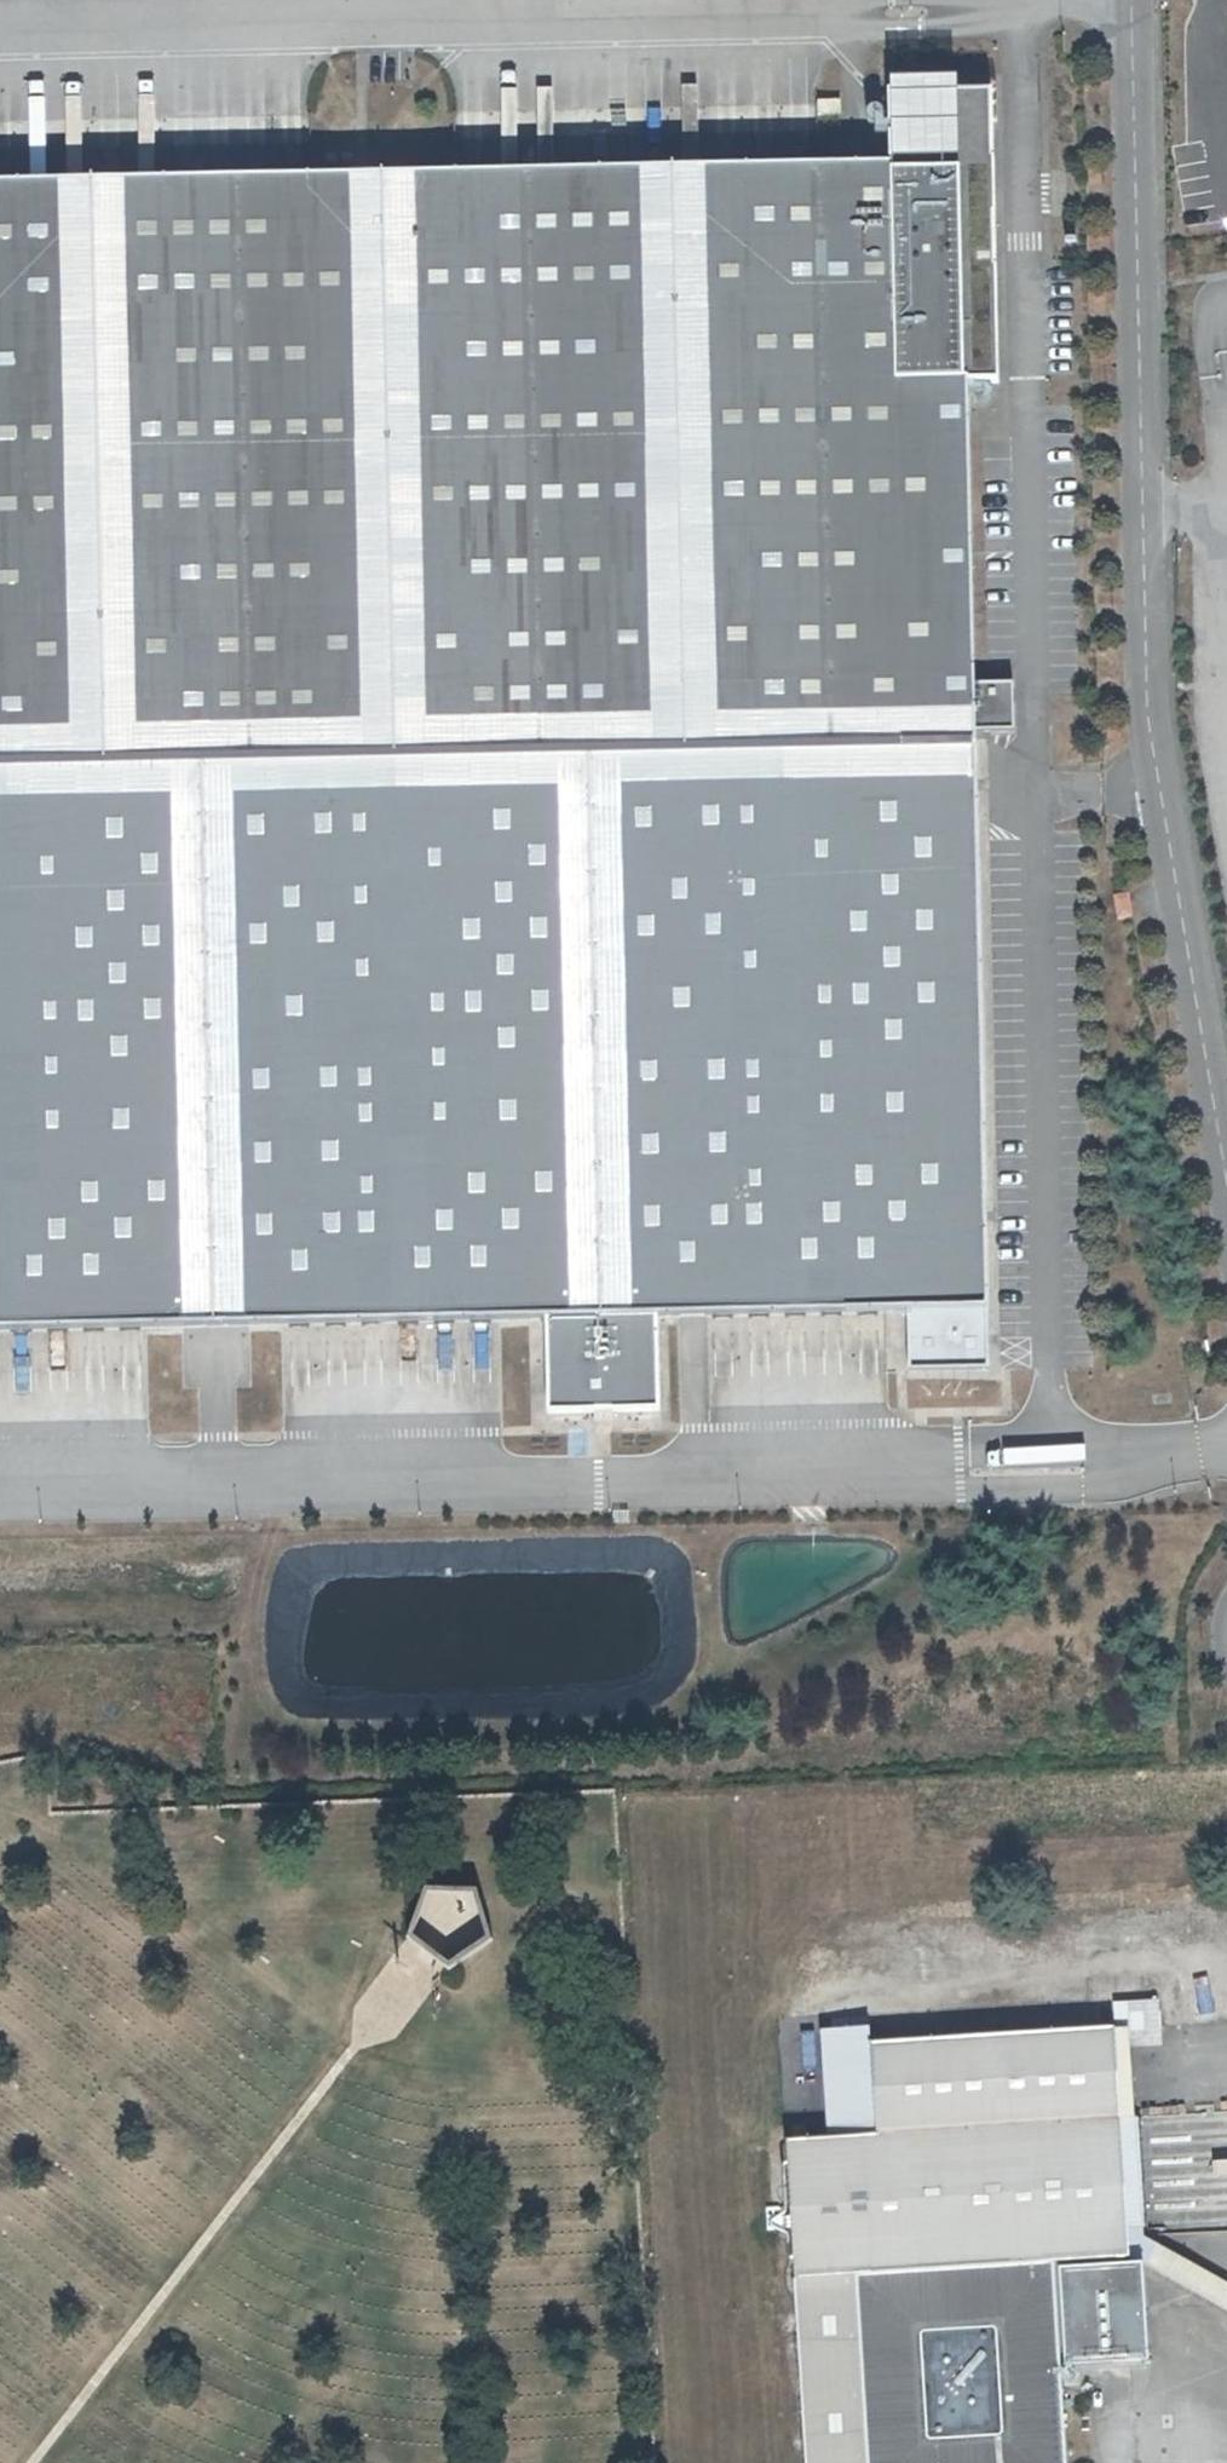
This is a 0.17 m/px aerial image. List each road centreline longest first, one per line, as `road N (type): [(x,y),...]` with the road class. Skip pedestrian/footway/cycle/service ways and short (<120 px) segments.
road 1 (unclassified): [(1226,1183),(1154,741),(1132,0)]

